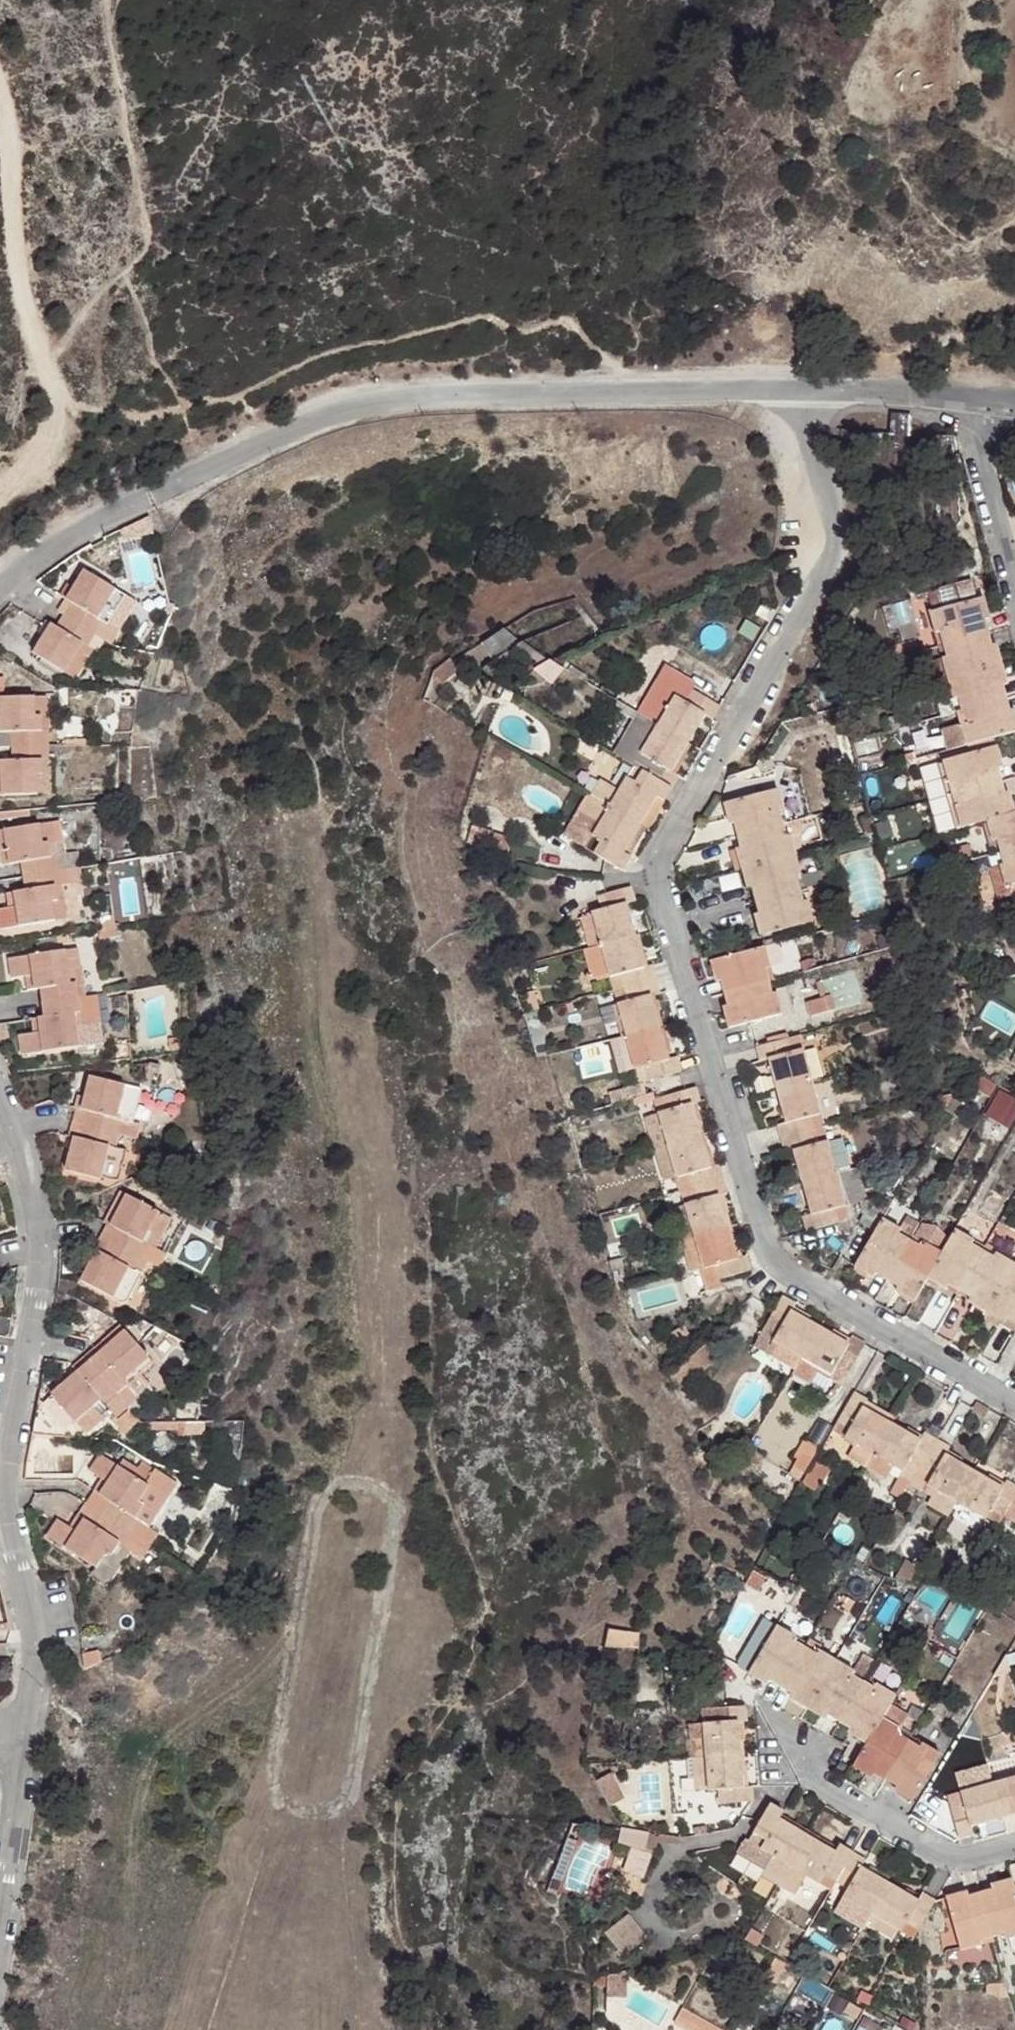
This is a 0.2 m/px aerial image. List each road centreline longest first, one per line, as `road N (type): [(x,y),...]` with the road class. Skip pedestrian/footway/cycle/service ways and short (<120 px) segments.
road 1 (residential): [(1014,1403),(783,1269),(765,1245),(659,892),(660,868),(834,551),(834,526),(792,389)]
road 2 (residential): [(792,389),(388,399),(331,412),(131,499),(45,548),(0,587)]
road 3 (residential): [(0,1134),(23,1192),(34,1276),(3,1506),(33,1648),(22,1735)]
road 4 (track): [(0,495),(39,464),(59,407),(18,276),(0,141)]
road 5 (residential): [(1014,1846),(967,1858),(940,1853),(814,1784),(779,1727)]
road 6 (residential): [(962,401),(1014,609)]
road 7 (residential): [(962,401),(792,389)]
road 8 (residential): [(0,1896),(22,1735)]

